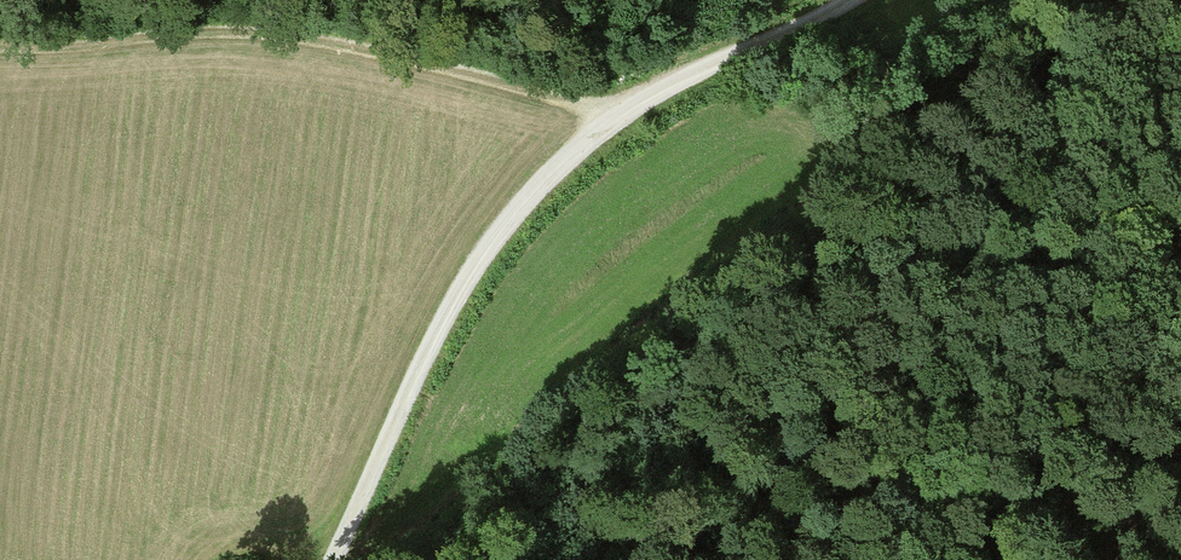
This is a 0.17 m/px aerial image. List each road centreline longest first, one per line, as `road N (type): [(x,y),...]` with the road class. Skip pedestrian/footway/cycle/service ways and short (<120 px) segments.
road 1 (track): [(329,559),(454,290),(528,196),(616,110),(841,0)]
road 2 (track): [(616,110),(305,34),(188,32),(0,46)]

